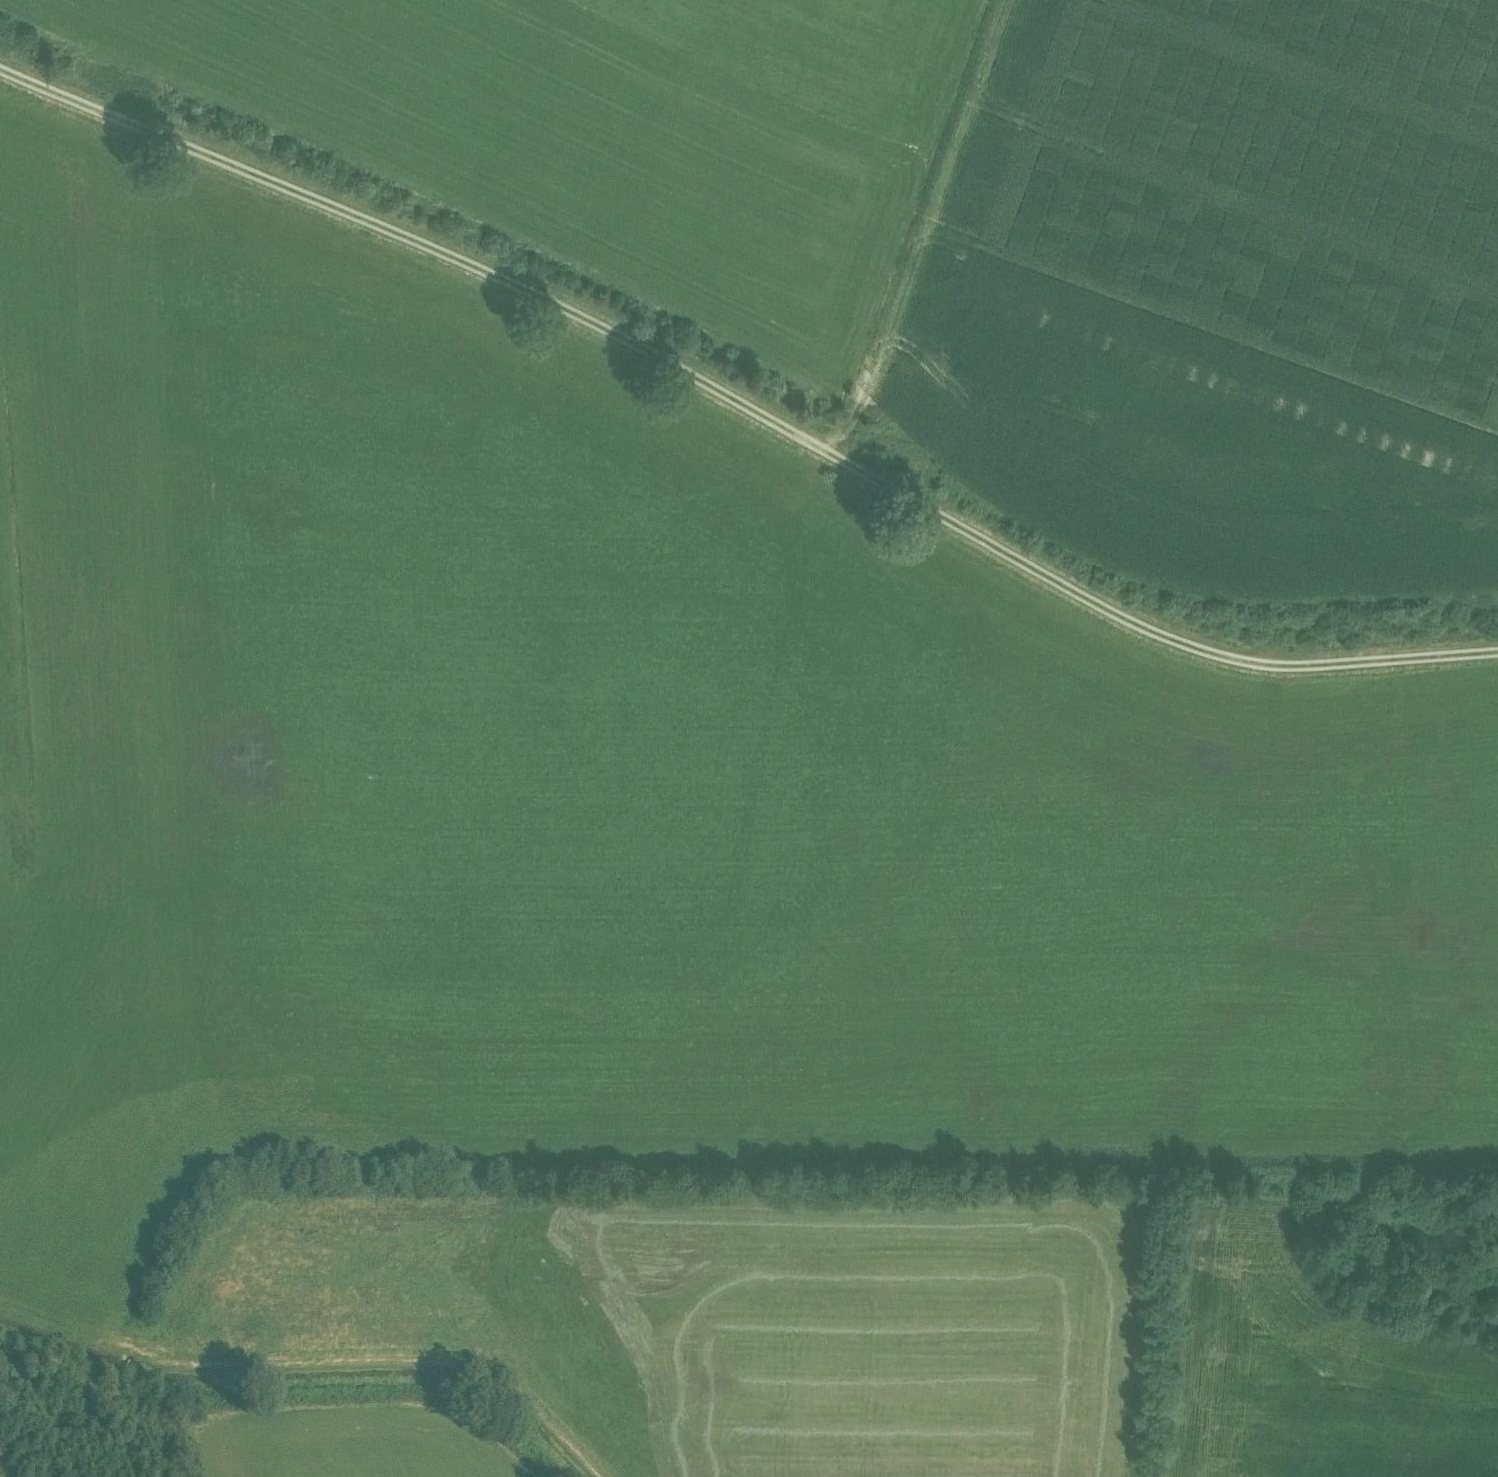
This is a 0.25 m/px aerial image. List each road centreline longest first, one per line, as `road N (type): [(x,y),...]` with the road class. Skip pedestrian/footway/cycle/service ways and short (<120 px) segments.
road 1 (track): [(0,68),(612,328),(1194,648),(1294,664),(1497,650)]

